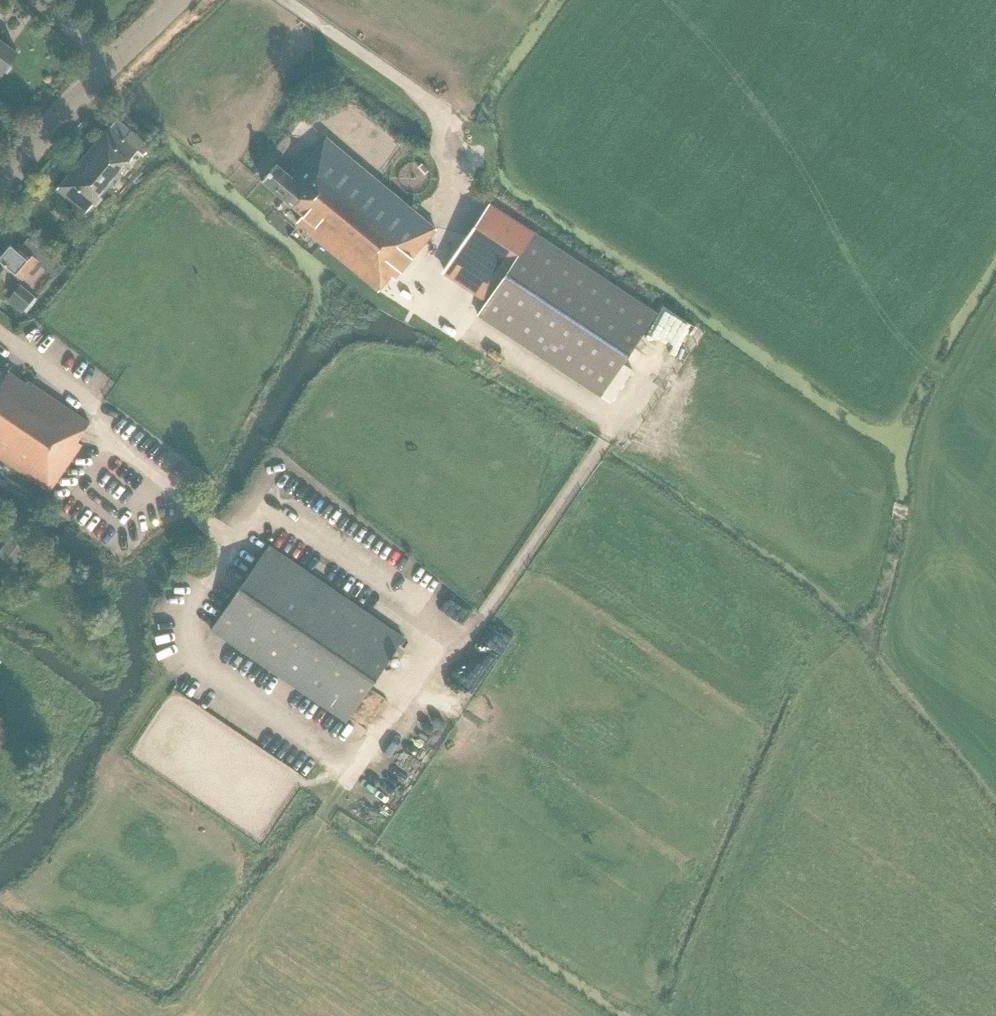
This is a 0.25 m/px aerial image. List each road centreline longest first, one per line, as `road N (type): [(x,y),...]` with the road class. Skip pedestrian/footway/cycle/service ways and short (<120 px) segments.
road 1 (track): [(645,374),(859,498),(995,538)]
road 2 (tertiary): [(0,189),(112,64)]

